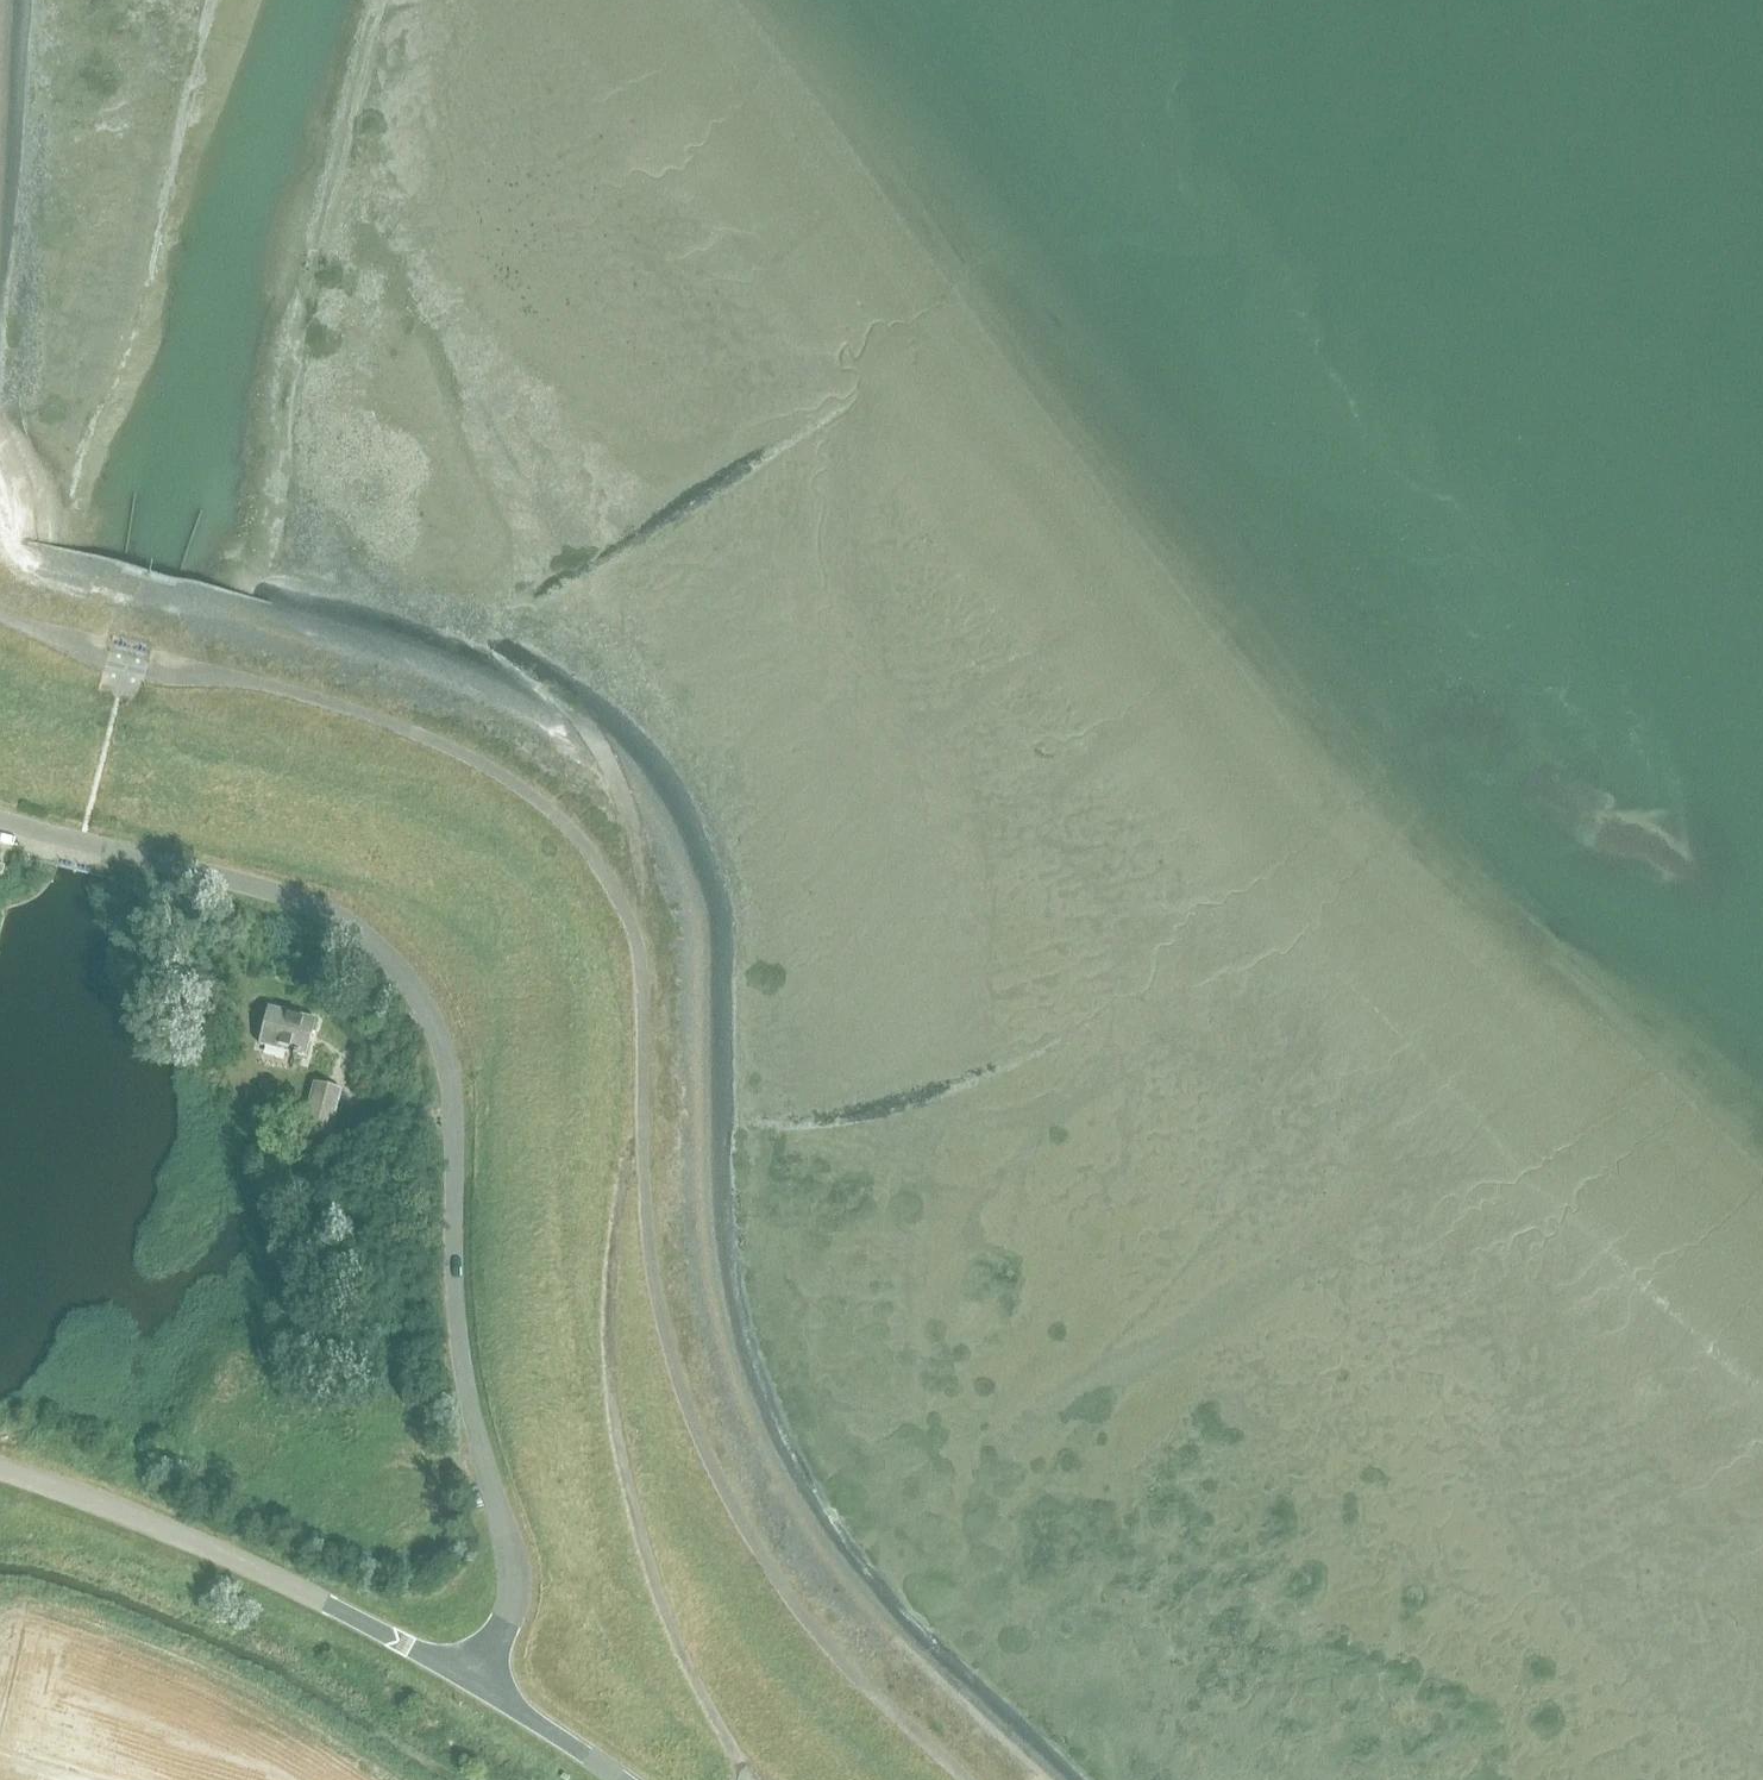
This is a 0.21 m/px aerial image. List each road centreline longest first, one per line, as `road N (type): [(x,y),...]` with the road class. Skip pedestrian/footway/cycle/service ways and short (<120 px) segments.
road 1 (unclassified): [(477,1687),(517,1595),(513,1553),(457,1368),(457,1107),(447,1047),(421,999),(357,930),(294,894),(0,823)]
road 2 (unclassified): [(477,1687),(254,1568),(0,1471)]
road 3 (unclassified): [(620,1779),(477,1687)]

